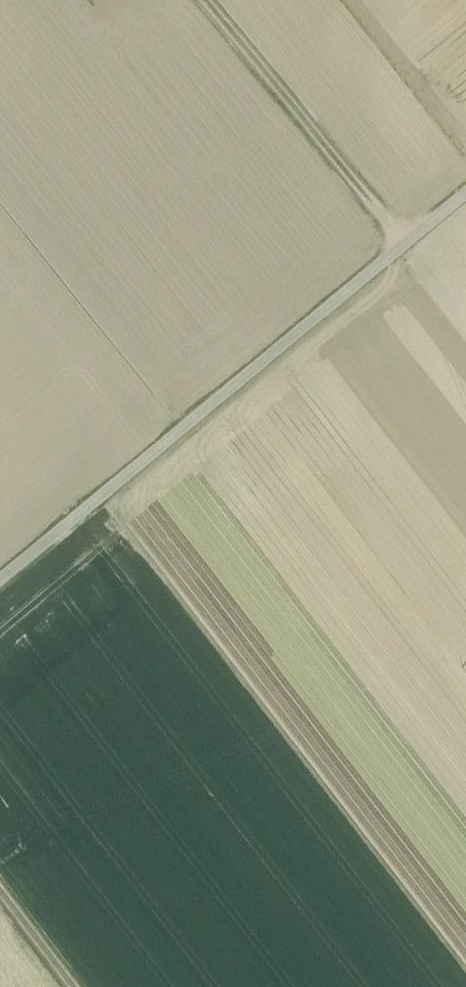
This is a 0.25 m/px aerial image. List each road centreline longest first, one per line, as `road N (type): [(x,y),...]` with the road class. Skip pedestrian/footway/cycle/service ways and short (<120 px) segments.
road 1 (track): [(465,193),(0,579)]
road 2 (track): [(405,243),(205,0)]
road 3 (track): [(73,986),(0,891)]

